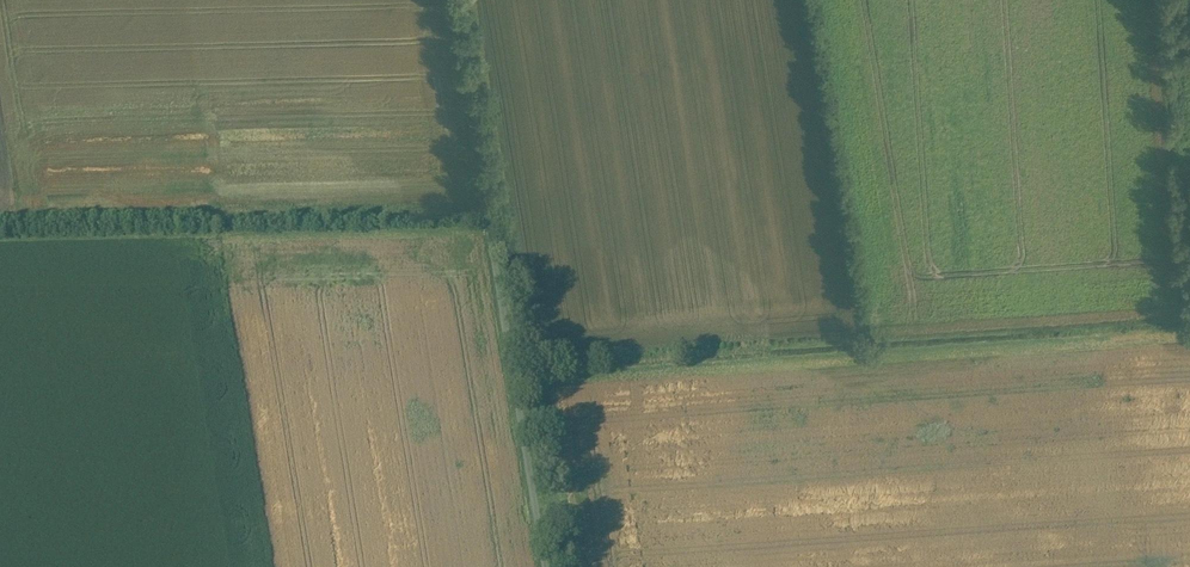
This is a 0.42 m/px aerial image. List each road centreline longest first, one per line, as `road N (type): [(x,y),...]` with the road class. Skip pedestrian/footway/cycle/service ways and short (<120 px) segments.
road 1 (unclassified): [(545,566),(451,0)]

